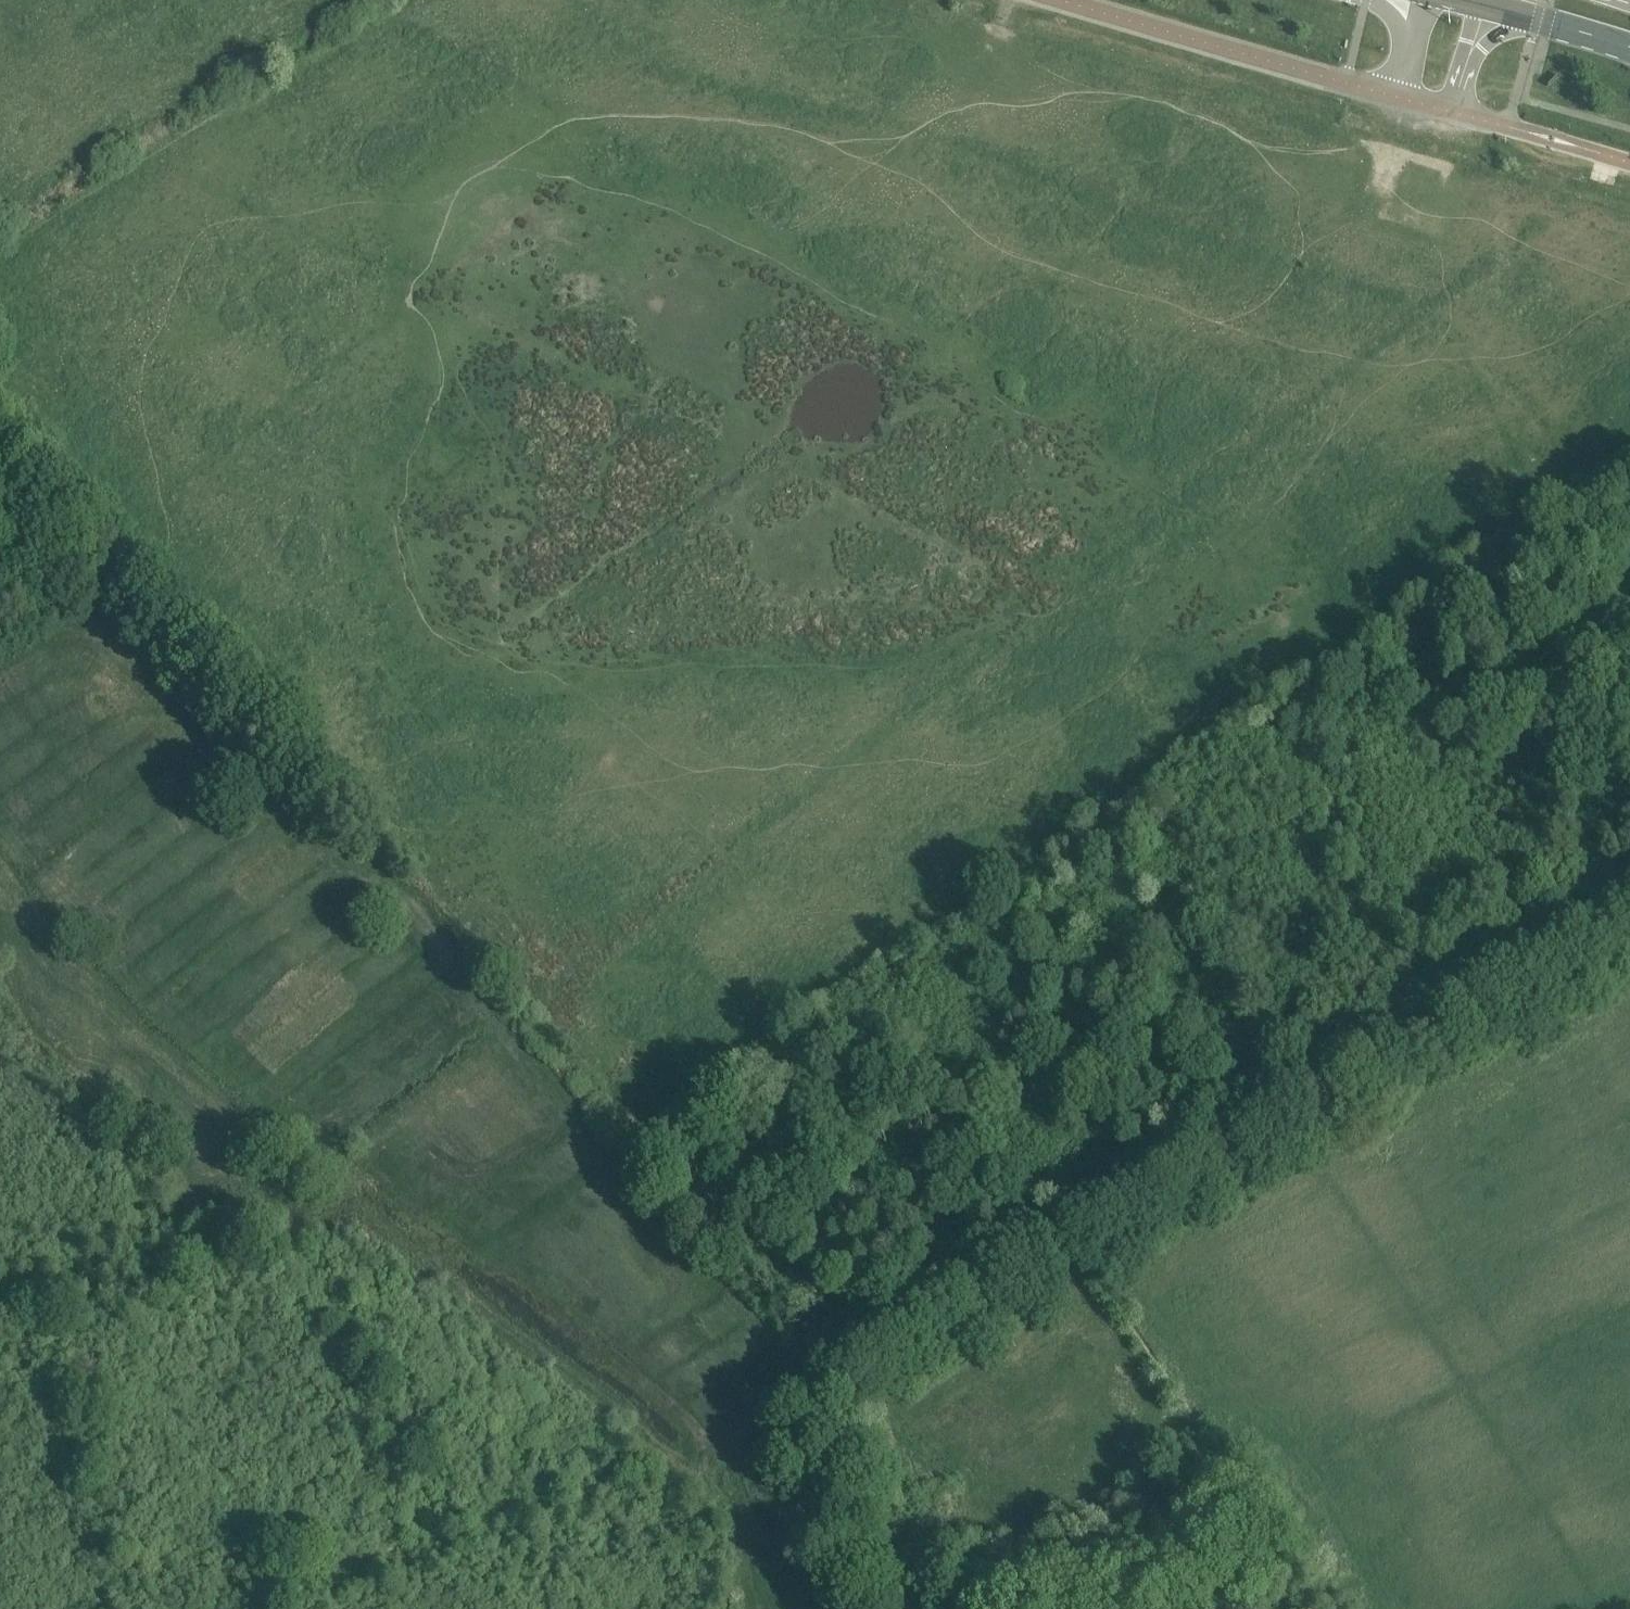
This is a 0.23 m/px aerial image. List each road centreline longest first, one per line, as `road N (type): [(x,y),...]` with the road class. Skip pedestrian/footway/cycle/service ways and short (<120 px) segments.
road 1 (track): [(1088,1267),(1629,940)]
road 2 (unclassified): [(1071,0),(1391,96)]
road 3 (unclassified): [(1391,96),(1458,113),(1489,7)]
road 4 (primary): [(1489,7),(1629,47)]

